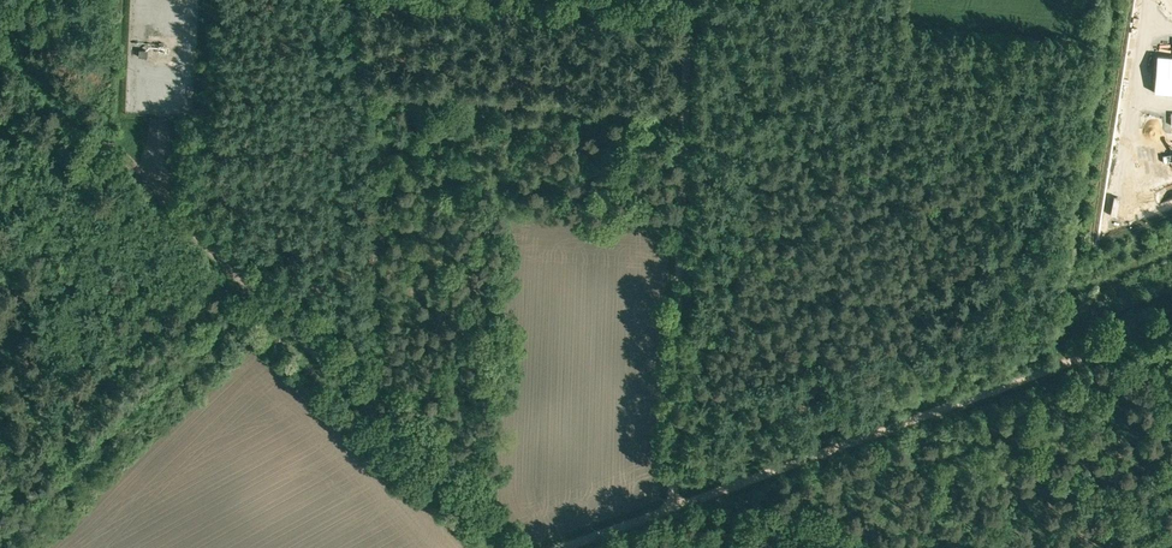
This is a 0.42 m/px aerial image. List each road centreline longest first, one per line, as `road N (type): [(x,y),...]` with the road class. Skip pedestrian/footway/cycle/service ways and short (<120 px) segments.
road 1 (track): [(570,547),(1171,317)]
road 2 (track): [(675,505),(674,151),(686,0)]

